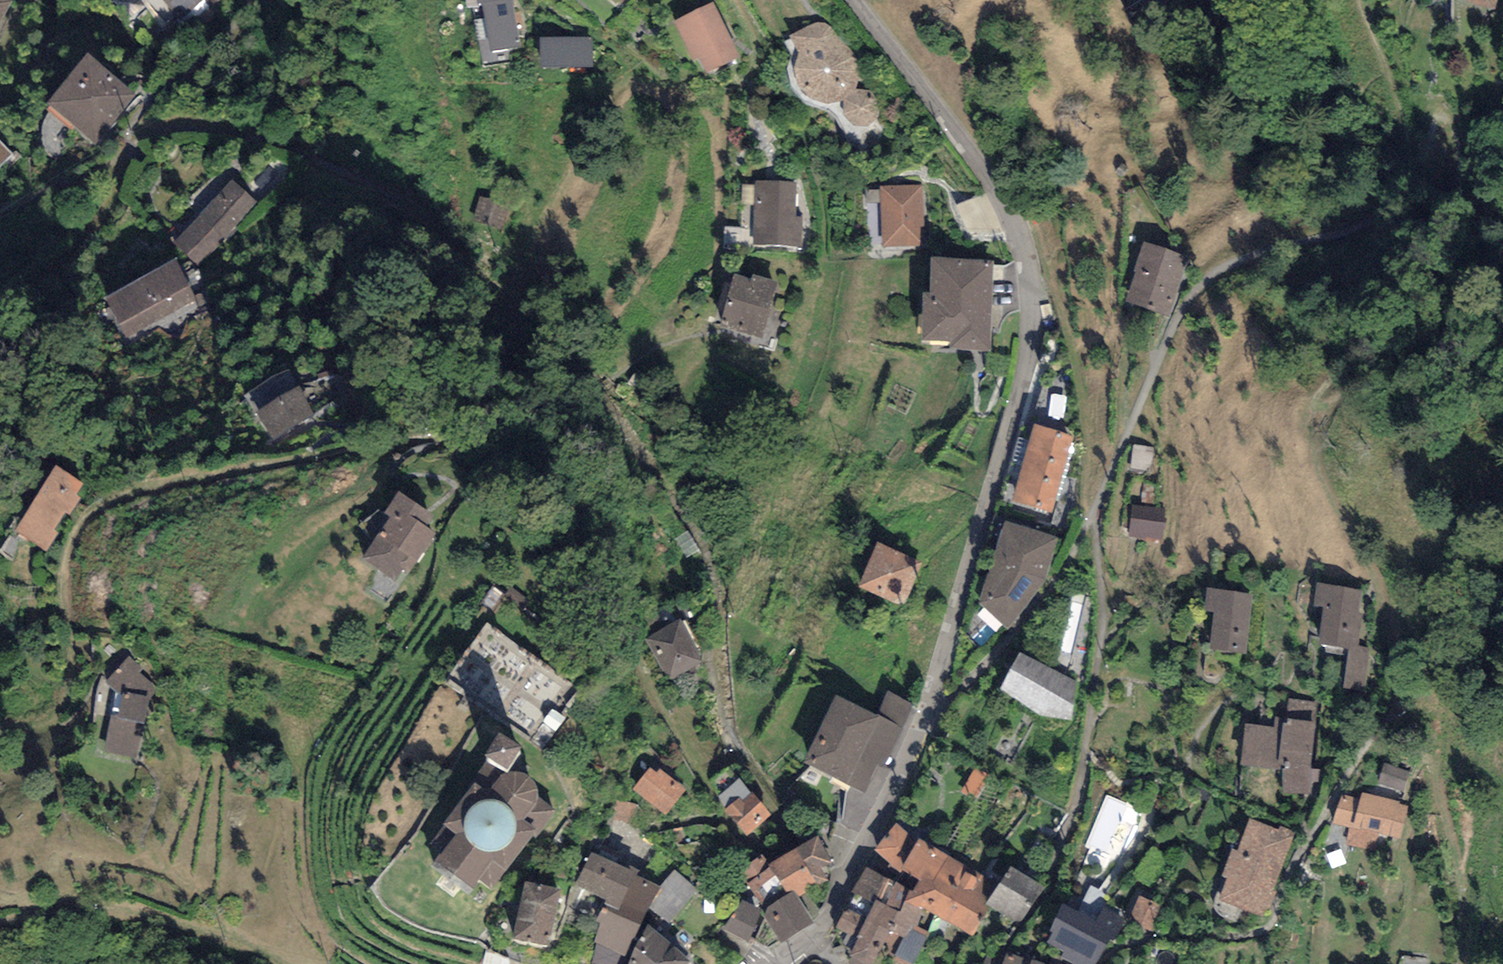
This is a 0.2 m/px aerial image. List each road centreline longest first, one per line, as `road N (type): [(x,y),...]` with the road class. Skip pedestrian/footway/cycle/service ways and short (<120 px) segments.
road 1 (residential): [(853,0),(1006,204),(1024,255),(1030,346),(1021,407),(923,729),(825,929),(774,963)]
road 2 (track): [(1403,699),(1456,624),(1502,507)]

